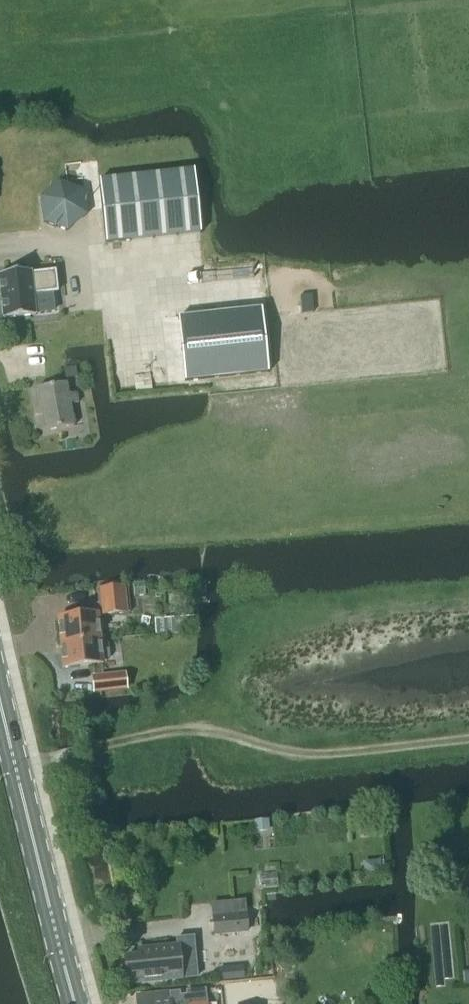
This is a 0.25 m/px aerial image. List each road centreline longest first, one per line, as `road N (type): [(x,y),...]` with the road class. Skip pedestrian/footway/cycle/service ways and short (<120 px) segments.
road 1 (track): [(15,765),(160,732),(214,733),(270,750),(340,755),(468,743)]
road 2 (primary): [(75,1003),(0,701)]

